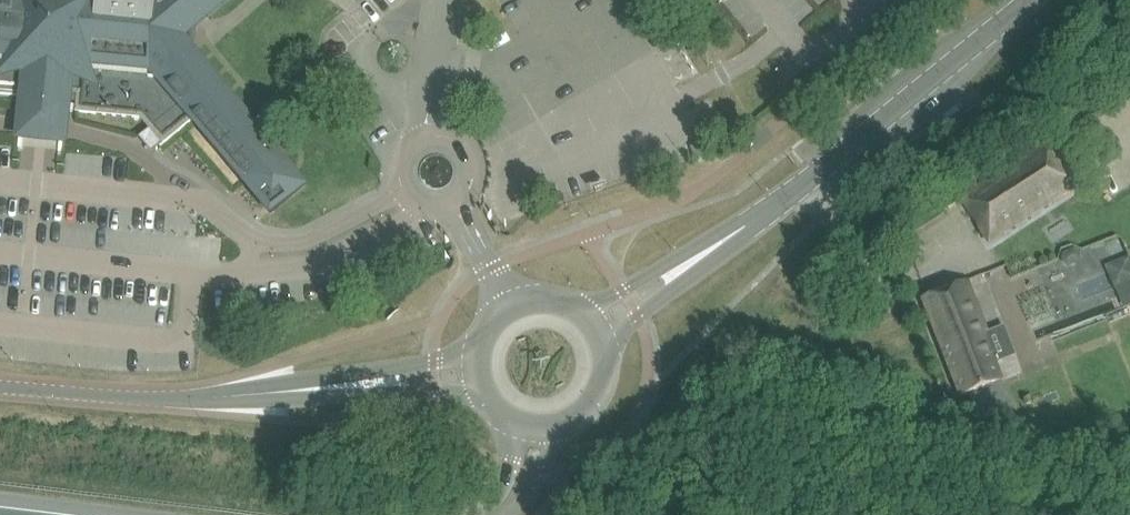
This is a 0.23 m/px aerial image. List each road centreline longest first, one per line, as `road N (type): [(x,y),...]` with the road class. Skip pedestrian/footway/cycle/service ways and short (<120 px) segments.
road 1 (secondary): [(693,263),(792,194),(1030,0)]
road 2 (secondary): [(483,337),(436,361),(151,404)]
road 3 (secondary): [(151,404),(482,394)]
road 4 (secondary): [(151,404),(0,390)]
road 5 (secondary): [(693,263),(653,275),(580,316)]
road 6 (secondary): [(602,347),(693,263)]

